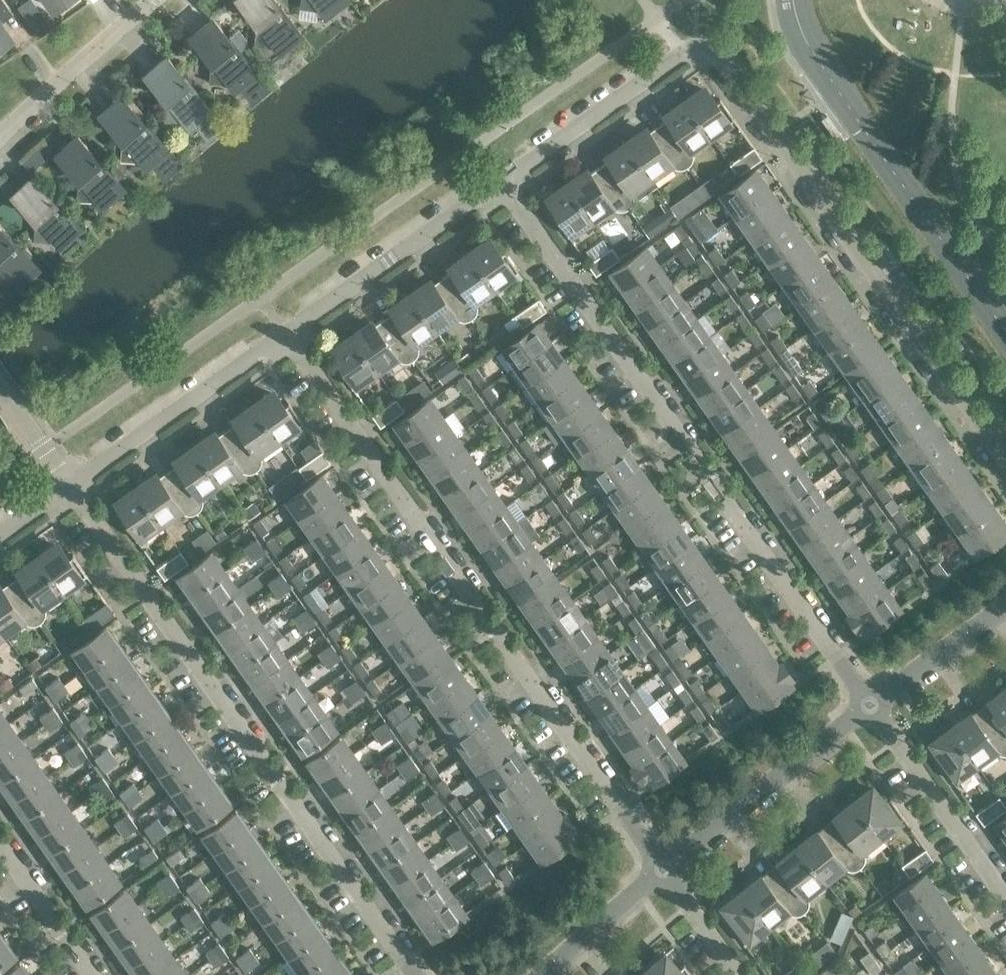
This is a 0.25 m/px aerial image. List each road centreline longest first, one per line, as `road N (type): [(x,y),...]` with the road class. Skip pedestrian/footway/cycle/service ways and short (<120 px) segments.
road 1 (residential): [(1005,466),(719,56),(693,52),(502,189)]
road 2 (residential): [(662,870),(288,340)]
road 3 (residential): [(869,704),(502,189)]
road 4 (residential): [(416,974),(72,486)]
road 5 (residential): [(662,870),(869,704)]
road 6 (residential): [(502,189),(288,340)]
road 7 (residential): [(288,340),(72,486)]
road 8 (residential): [(1005,902),(869,704)]
road 9 (residential): [(153,0),(0,137)]
road 10 (residential): [(869,704),(1005,604)]
road 11 (residential): [(549,974),(662,870)]
road 12 (residential): [(85,974),(0,852)]
road 13 (residential): [(735,974),(662,870)]
road 14 (residential): [(72,486),(0,385)]

